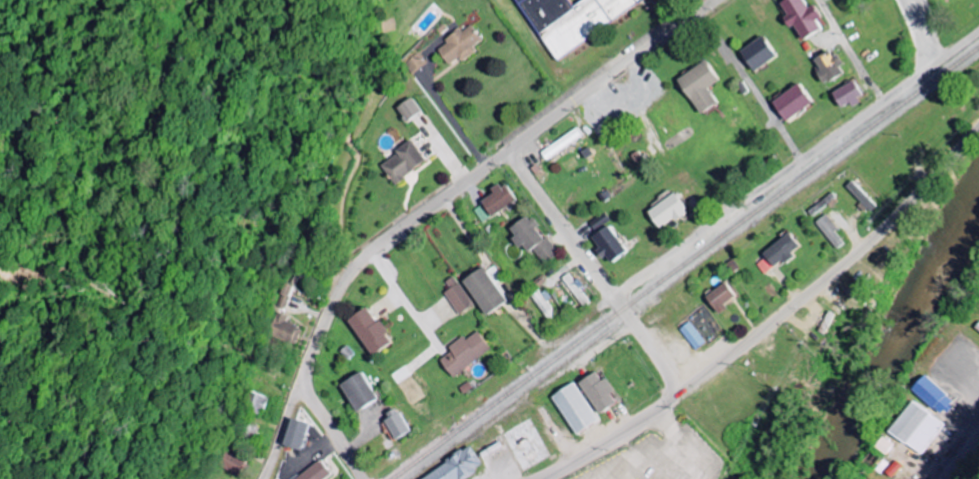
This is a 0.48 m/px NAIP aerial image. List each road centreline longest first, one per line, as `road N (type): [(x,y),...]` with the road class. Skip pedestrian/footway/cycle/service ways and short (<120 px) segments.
road 1 (residential): [(258,478),(324,311),(362,255),(713,0)]
road 2 (tertiary): [(539,478),(631,427),(813,291),(978,131)]
road 3 (residential): [(614,296),(978,33)]
road 4 (residential): [(682,391),(505,152)]
road 5 (residential): [(698,11),(801,162)]
road 6 (residential): [(819,0),(885,102)]

